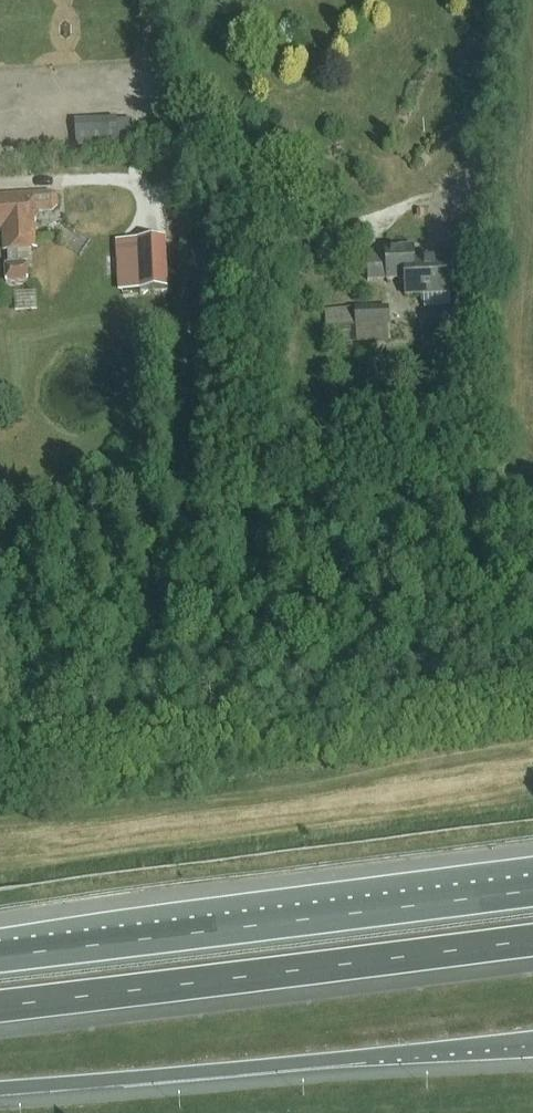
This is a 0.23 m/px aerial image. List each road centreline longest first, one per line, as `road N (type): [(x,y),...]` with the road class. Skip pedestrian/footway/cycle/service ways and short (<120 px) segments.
road 1 (motorway): [(532,888),(0,956)]
road 2 (motorway): [(0,1007),(532,949)]
road 3 (motorway): [(0,1086),(532,1038)]

